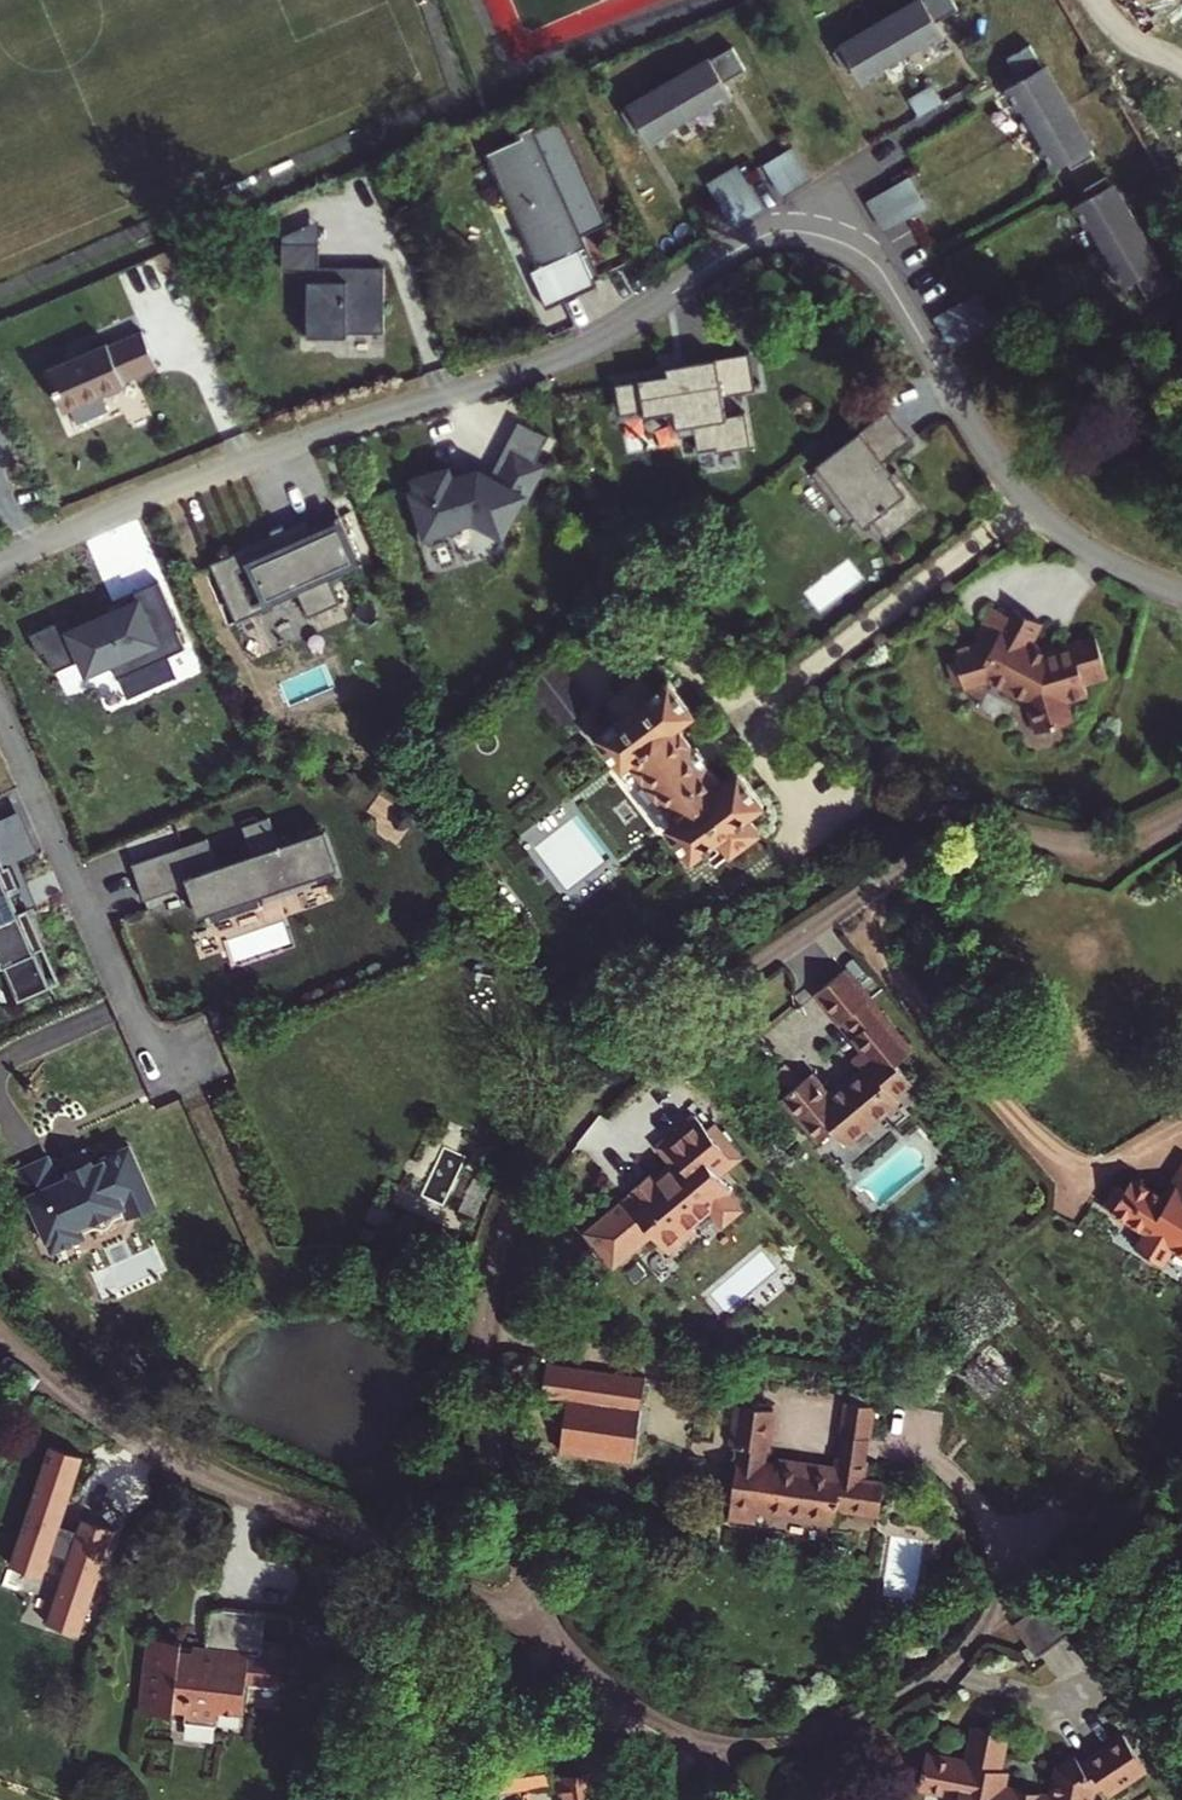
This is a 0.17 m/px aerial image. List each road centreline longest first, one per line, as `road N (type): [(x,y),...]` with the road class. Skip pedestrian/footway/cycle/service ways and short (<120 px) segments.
road 1 (residential): [(1181,592),(1111,564),(1031,505),(991,455),(879,262),(840,231),(801,227),(757,238),(573,356),(297,444),(0,566)]
road 2 (residential): [(1181,817),(1101,846),(1006,834),(946,844),(700,1009),(622,1071),(569,1128),(533,1181),(510,1235),(489,1356),(492,1413),(544,1639)]
road 3 (residential): [(0,1338),(138,1441),(544,1639)]
road 4 (residential): [(544,1639),(670,1727),(701,1740),(754,1744),(842,1725),(901,1695),(962,1651),(1000,1602)]
road 5 (residential): [(0,716),(165,1091)]

